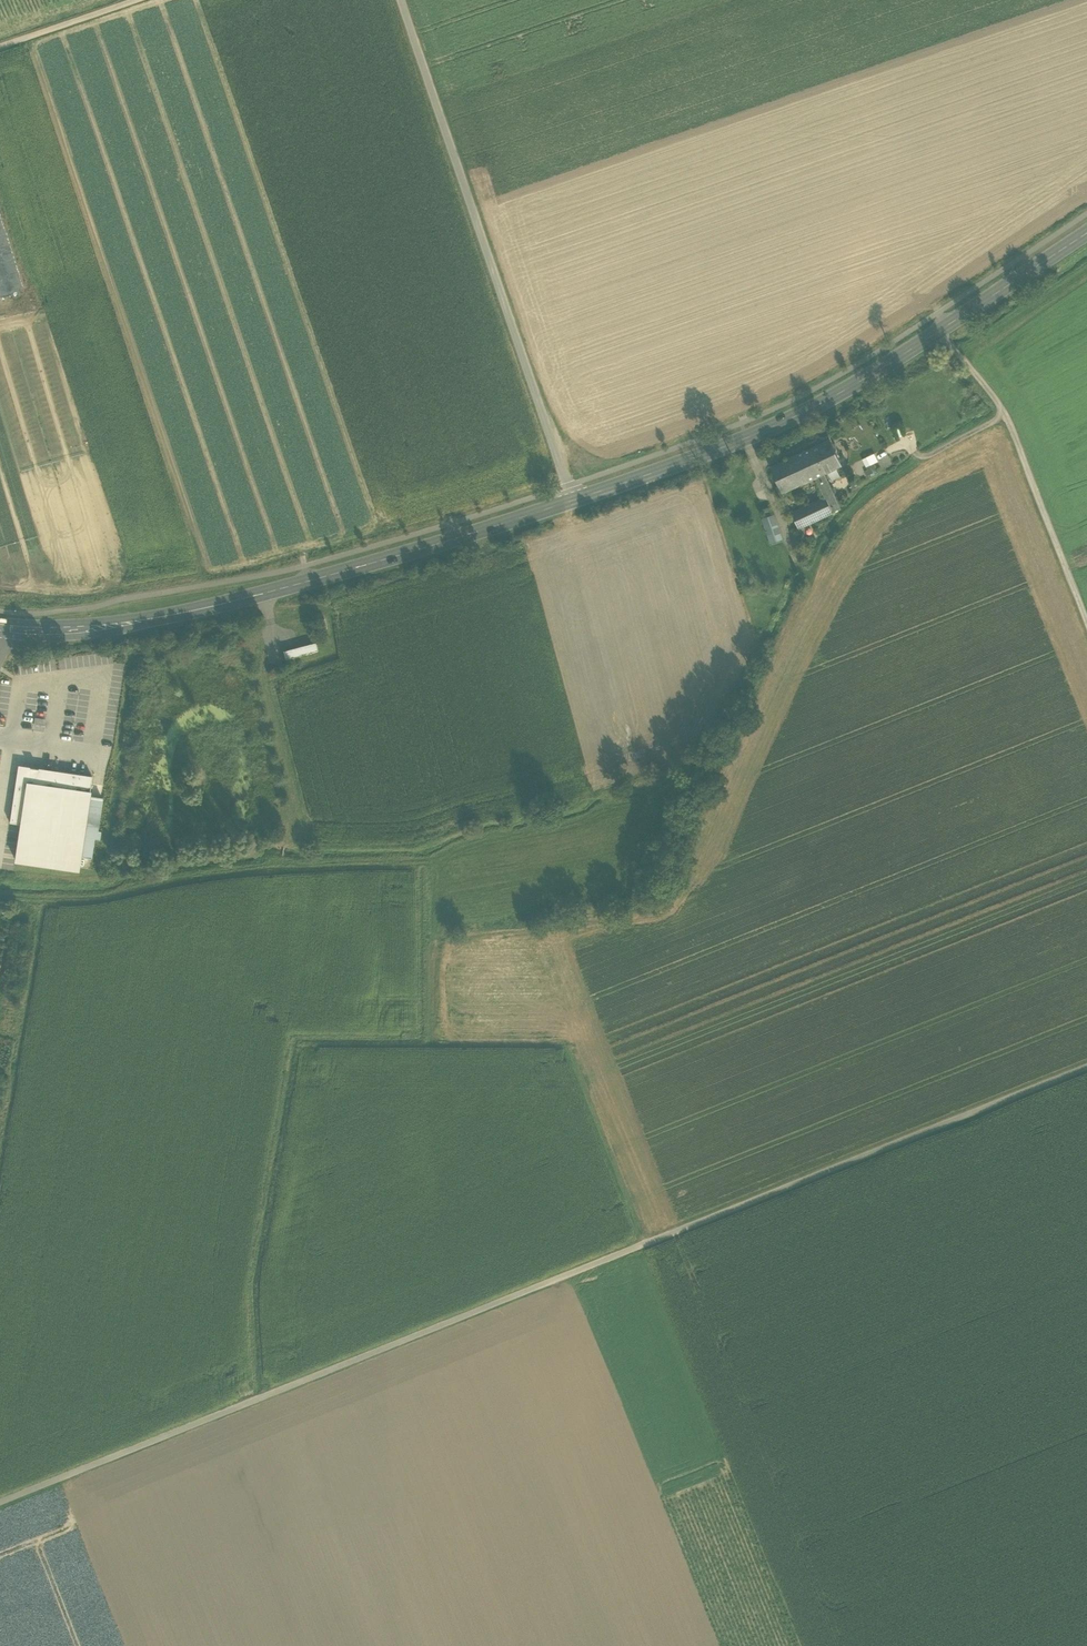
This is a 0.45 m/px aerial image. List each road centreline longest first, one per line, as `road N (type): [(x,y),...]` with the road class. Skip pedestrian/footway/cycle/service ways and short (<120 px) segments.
road 1 (unclassified): [(0,1504),(1086,1067)]
road 2 (secondary): [(571,500),(175,614),(77,630),(0,627)]
road 3 (secondary): [(1086,233),(818,404),(571,500)]
road 4 (unclassified): [(404,0),(571,500)]
road 5 (track): [(937,332),(1003,410),(1086,621)]
road 6 (unclassified): [(0,44),(131,0)]

